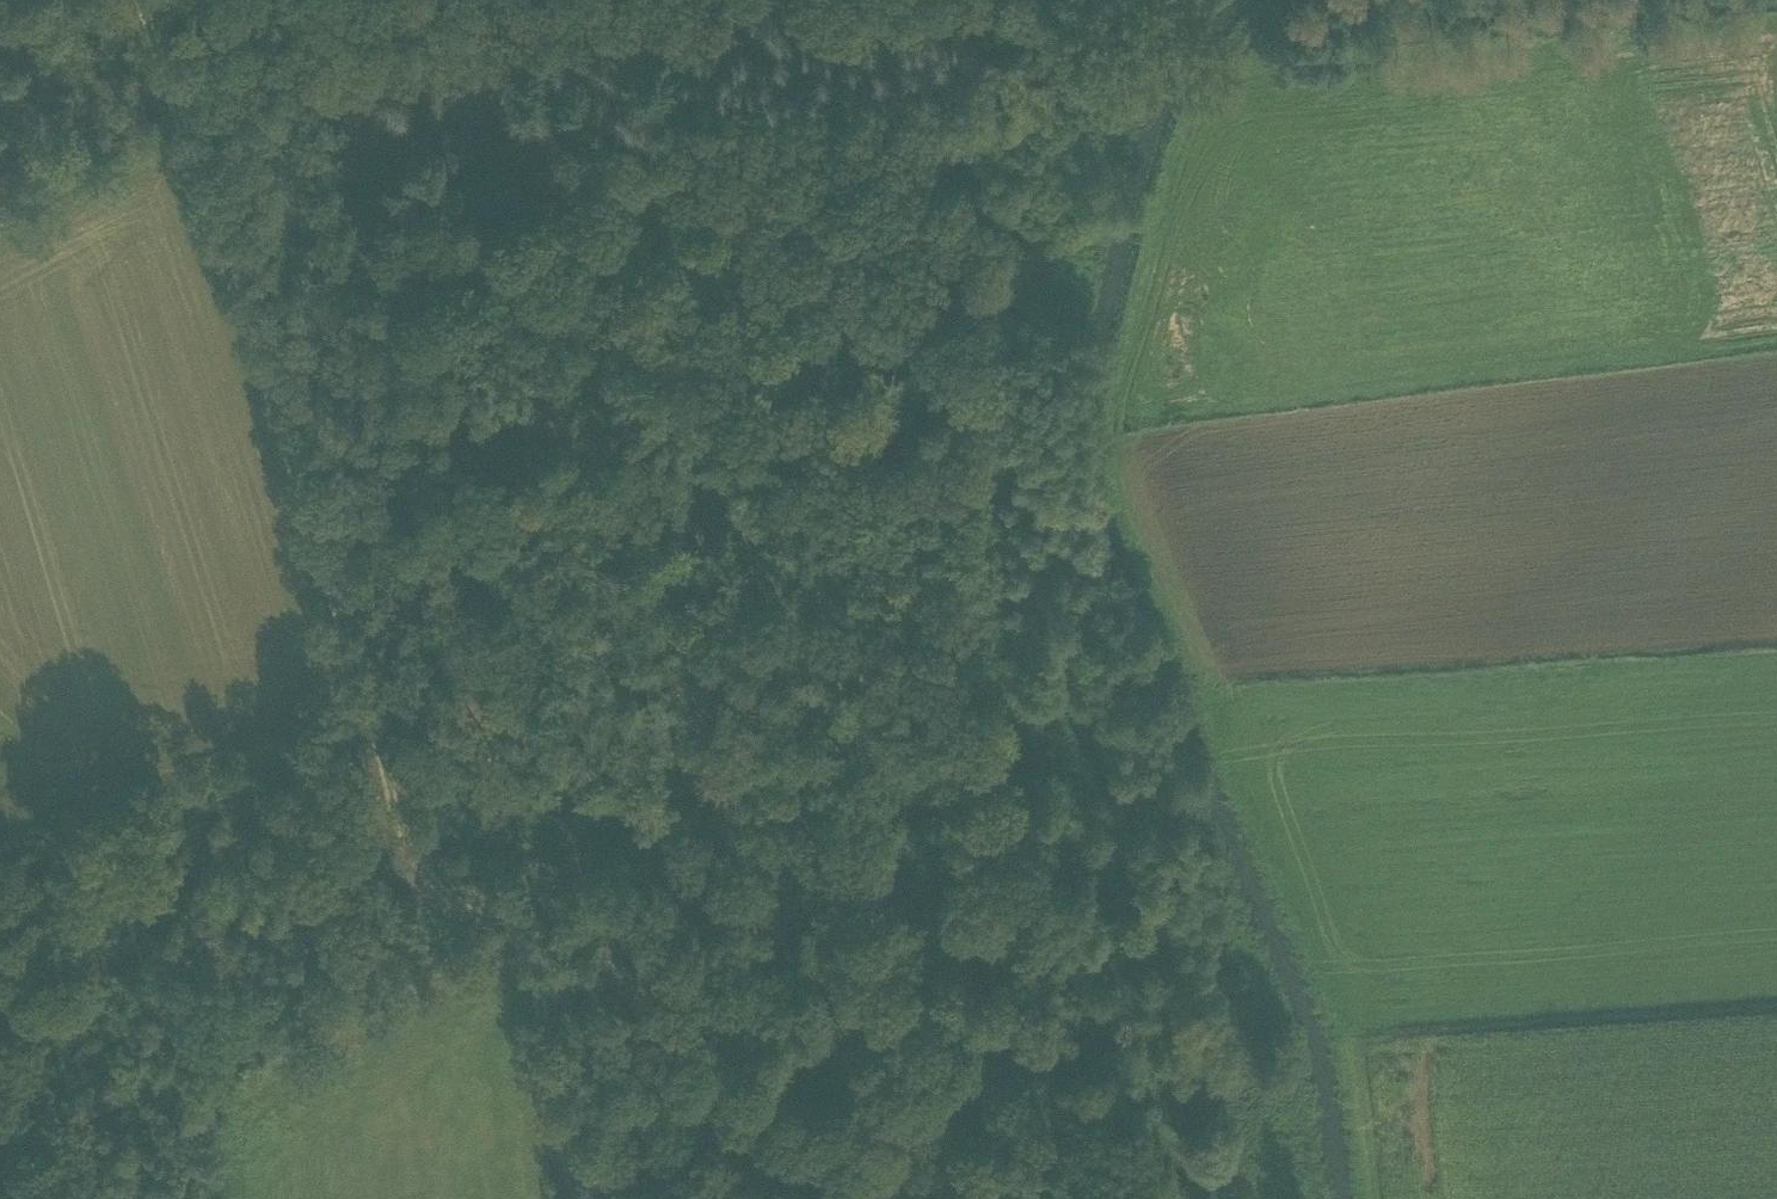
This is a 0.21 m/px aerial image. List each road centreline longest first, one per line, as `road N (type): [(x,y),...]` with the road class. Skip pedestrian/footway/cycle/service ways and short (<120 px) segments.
road 1 (track): [(136,0),(261,352),(395,797),(404,878),(437,913),(492,910),(525,928),(578,1198)]

